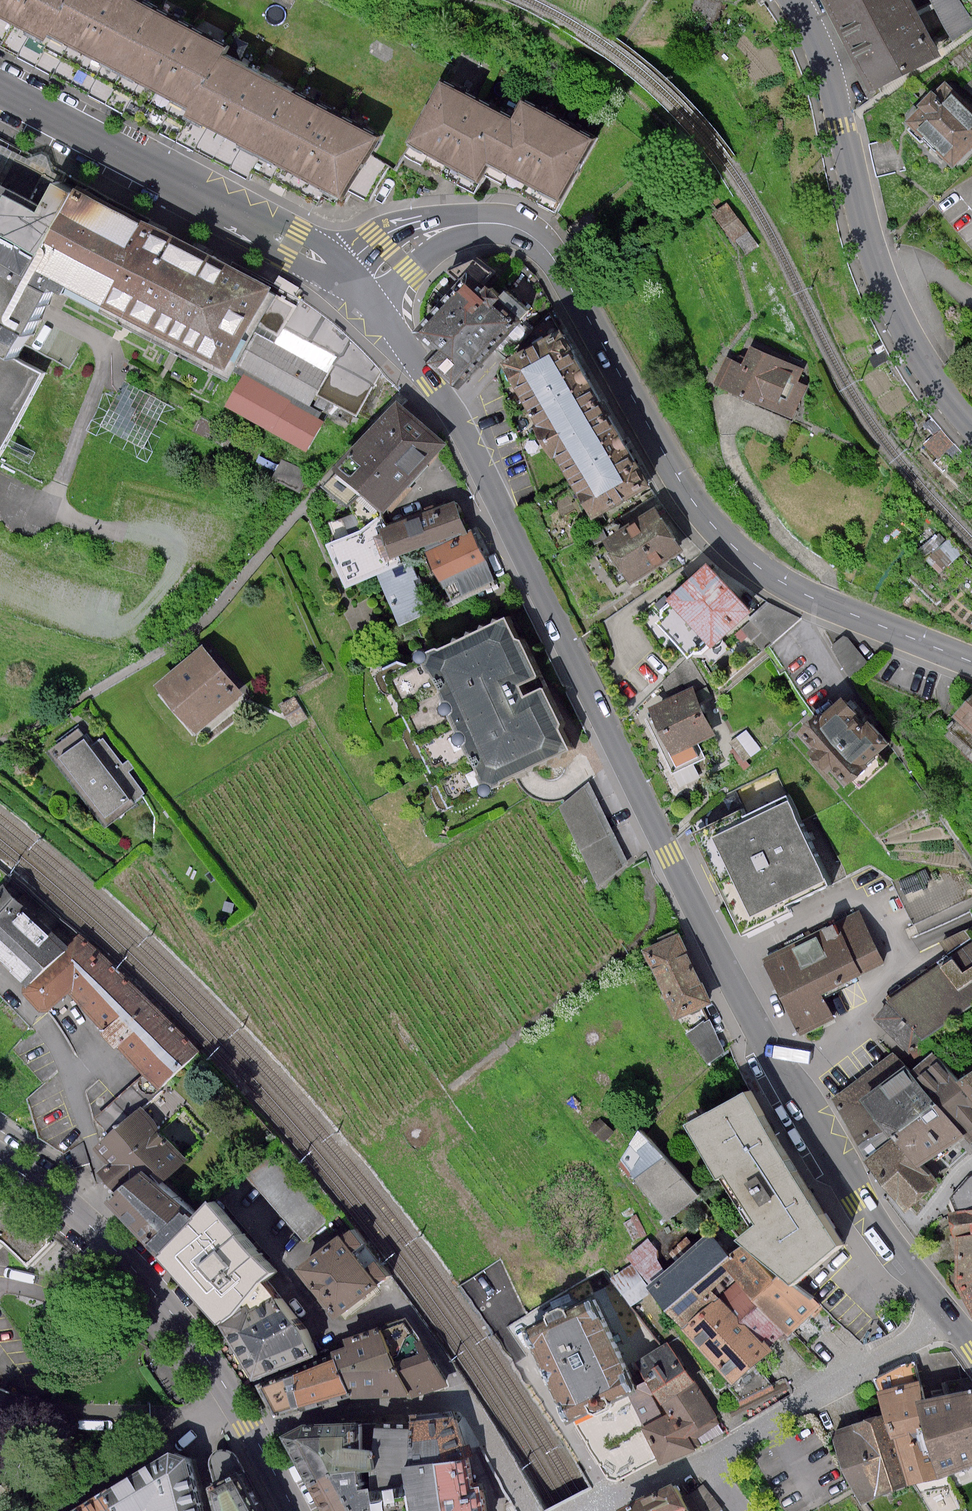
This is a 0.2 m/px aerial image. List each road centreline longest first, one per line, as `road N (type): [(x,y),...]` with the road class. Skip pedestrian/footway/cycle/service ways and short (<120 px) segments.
road 1 (tertiary): [(971,1346),(888,1242),(756,1029),(456,419),(358,290)]
road 2 (tertiary): [(971,663),(790,590),(736,551),(696,507),(547,250),(526,233),(502,224),(454,225),(358,290)]
road 3 (tertiary): [(791,0),(824,67),(900,323),(971,432)]
road 4 (tertiary): [(0,1160),(77,1213),(190,1336),(294,1510)]
road 5 (unclassified): [(358,290),(291,243),(0,89)]

